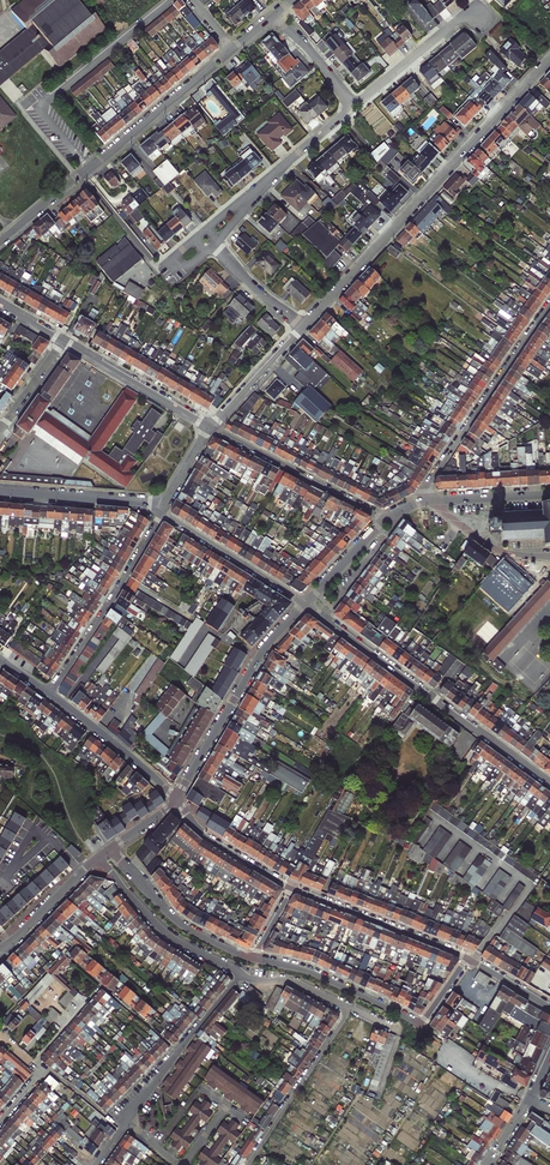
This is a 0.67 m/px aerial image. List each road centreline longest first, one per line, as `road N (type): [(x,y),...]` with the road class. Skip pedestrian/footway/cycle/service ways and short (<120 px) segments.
road 1 (residential): [(549,57),(305,330)]
road 2 (residential): [(319,614),(549,783)]
road 3 (residential): [(88,169),(39,106),(171,0)]
road 4 (residential): [(306,604),(266,646),(176,800)]
road 5 (residential): [(549,305),(433,476),(426,500)]
road 6 (residential): [(162,511),(47,694)]
road 7 (residential): [(384,519),(210,427)]
road 8 (residential): [(468,958),(291,889)]
road 9 (residential): [(98,858),(163,931),(243,972)]
road 10 (residential): [(231,49),(88,169)]
road 11 (residential): [(110,849),(180,924),(250,959)]
road 12 (residential): [(162,511),(306,604)]
road 13 (residential): [(210,427),(62,342)]
road 14 (residential): [(256,1152),(349,1011)]
road 15 (residential): [(176,800),(47,694)]
road 16 (residential): [(0,490),(150,503),(162,511)]
road 17 (residential): [(487,10),(467,10),(354,99)]
road 18 (residential): [(354,99),(237,212)]
road 19 (residential): [(360,995),(422,1025),(468,958)]
road 20 (residential): [(291,889),(214,843),(176,800)]
road 21 (residential): [(426,500),(494,549),(549,557)]
road 22 (residential): [(305,330),(210,427)]
road 23 (residential): [(0,948),(98,858)]
road 24 (residential): [(305,330),(210,245)]
road 25 (residential): [(319,614),(387,533),(392,525),(384,519)]
road 26 (residential): [(549,495),(426,500)]

